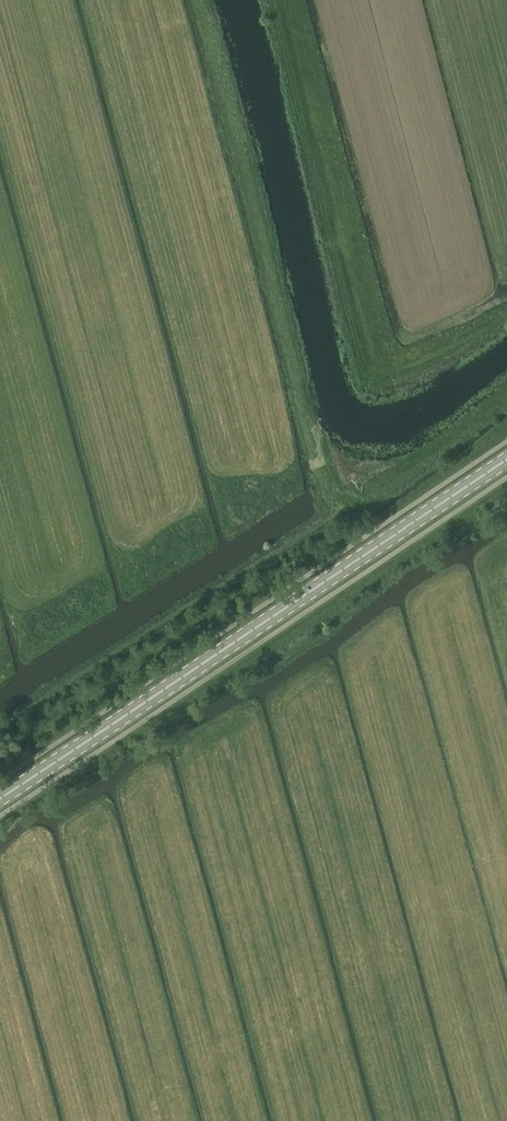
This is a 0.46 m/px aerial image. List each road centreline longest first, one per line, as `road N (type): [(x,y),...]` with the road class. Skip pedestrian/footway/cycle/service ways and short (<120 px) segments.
road 1 (primary): [(0,799),(506,460)]
road 2 (track): [(0,729),(343,503)]
road 3 (track): [(343,503),(364,497),(506,391)]

